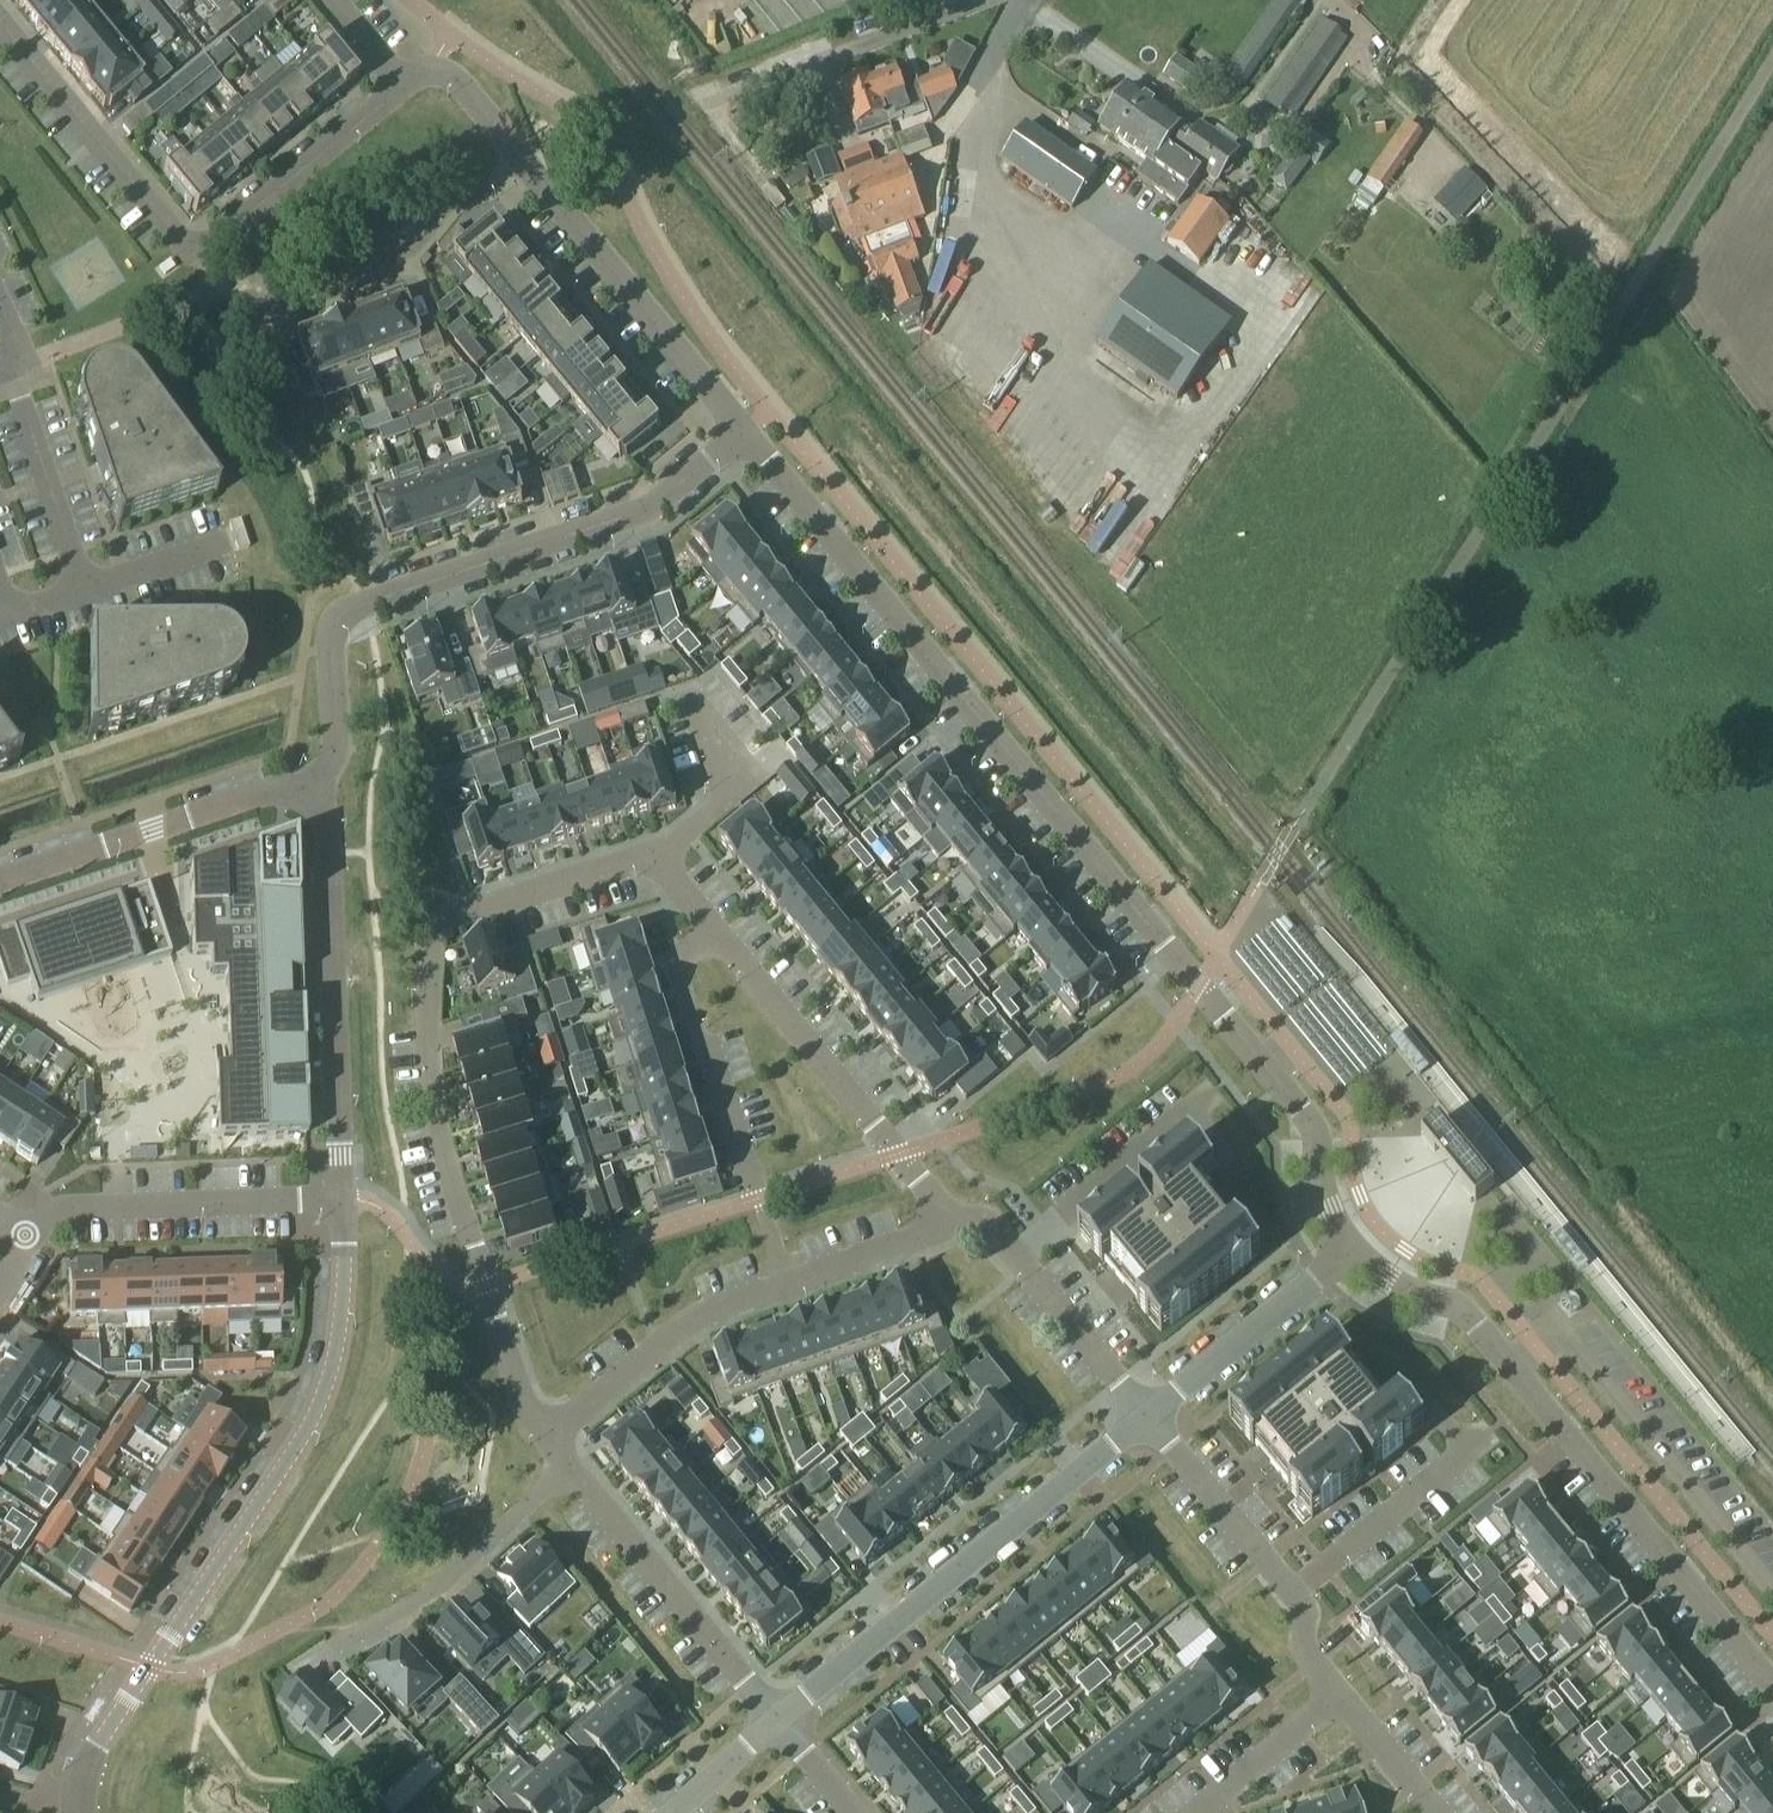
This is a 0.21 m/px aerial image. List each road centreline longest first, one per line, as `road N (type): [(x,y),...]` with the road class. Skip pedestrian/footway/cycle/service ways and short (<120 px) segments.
road 1 (residential): [(742,432),(1299,1112),(1347,1253)]
road 2 (unclassified): [(1307,805),(1772,57)]
road 3 (residential): [(716,932),(655,857),(452,917),(425,950),(429,1113),(504,1355),(525,1413),(547,1439)]
road 4 (tertiary): [(341,1201),(343,1310),(324,1401),(91,1753),(74,1812)]
road 5 (residential): [(742,432),(683,483),(626,517),(347,611),(333,648),(337,746),(306,799)]
road 6 (residential): [(1347,1253),(1473,1322),(1772,1687)]
road 7 (residential): [(0,24),(192,250),(211,246),(401,85)]
road 8 (residential): [(772,1719),(1144,1420)]
road 9 (tertiary): [(306,799),(328,839),(341,1201)]
road 10 (residential): [(783,1283),(677,973),(680,957),(716,932)]
road 11 (residential): [(950,1222),(716,932)]
road 12 (residential): [(742,432),(523,166)]
road 13 (tertiary): [(306,799),(262,794),(0,881)]
road 14 (residential): [(569,1472),(772,1719)]
road 15 (residential): [(693,112),(990,0)]
road 16 (residential): [(411,224),(266,275),(263,288),(269,298),(285,298),(396,256)]
road 17 (residential): [(341,1201),(32,1234)]
road 18 (residential): [(338,1675),(569,1472)]
road 19 (residential): [(783,1283),(695,1317),(547,1439)]
road 20 (residential): [(1144,1420),(1347,1253)]
road 21 (residential): [(1209,1092),(1013,1254)]
road 22 (residential): [(1144,1420),(1292,1597)]
road 23 (residential): [(1468,1449),(1292,1597)]
road 24 (residential): [(1144,1420),(1013,1254)]
road 25 (residential): [(1194,1812),(1336,1695)]
road 26 (residential): [(950,1222),(783,1283)]
road 27 (residential): [(523,166),(445,75),(430,71),(401,85)]
road 28 (residential): [(1336,1695),(1433,1812)]
road 29 (residential): [(673,1812),(772,1719)]
road 30 (residential): [(523,166),(493,189),(411,224)]
road 31 (residential): [(772,1719),(851,1812)]

